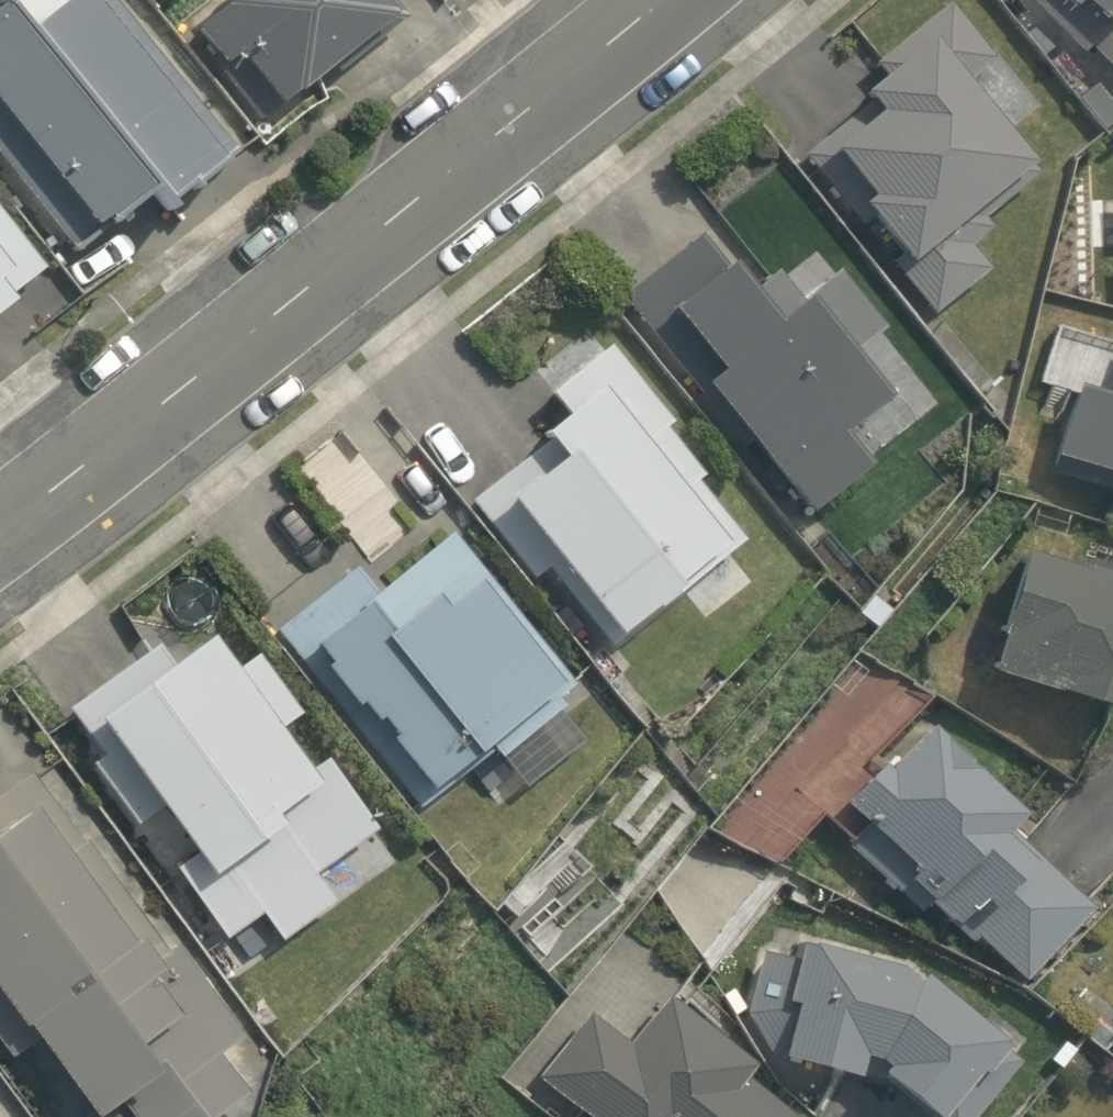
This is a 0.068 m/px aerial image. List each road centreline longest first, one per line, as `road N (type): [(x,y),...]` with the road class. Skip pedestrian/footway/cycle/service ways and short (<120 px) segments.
road 1 (residential): [(0,556),(689,0)]

